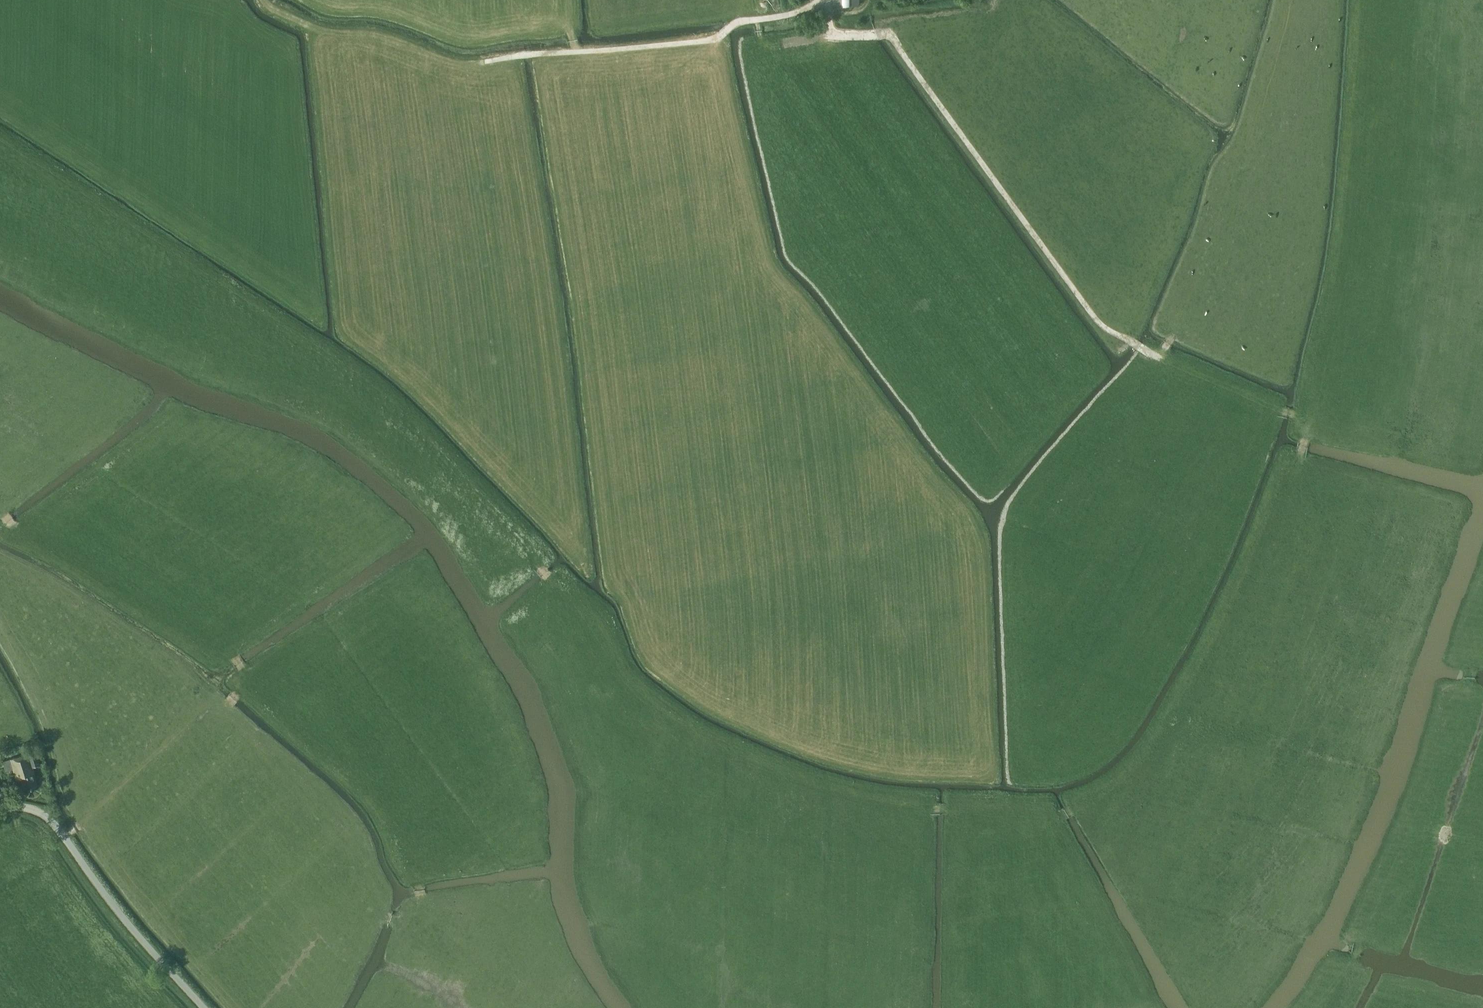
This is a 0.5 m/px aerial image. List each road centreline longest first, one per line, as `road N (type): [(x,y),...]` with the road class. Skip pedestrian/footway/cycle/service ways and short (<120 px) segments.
road 1 (unclassified): [(204,1007),(52,822),(28,807),(0,807)]

